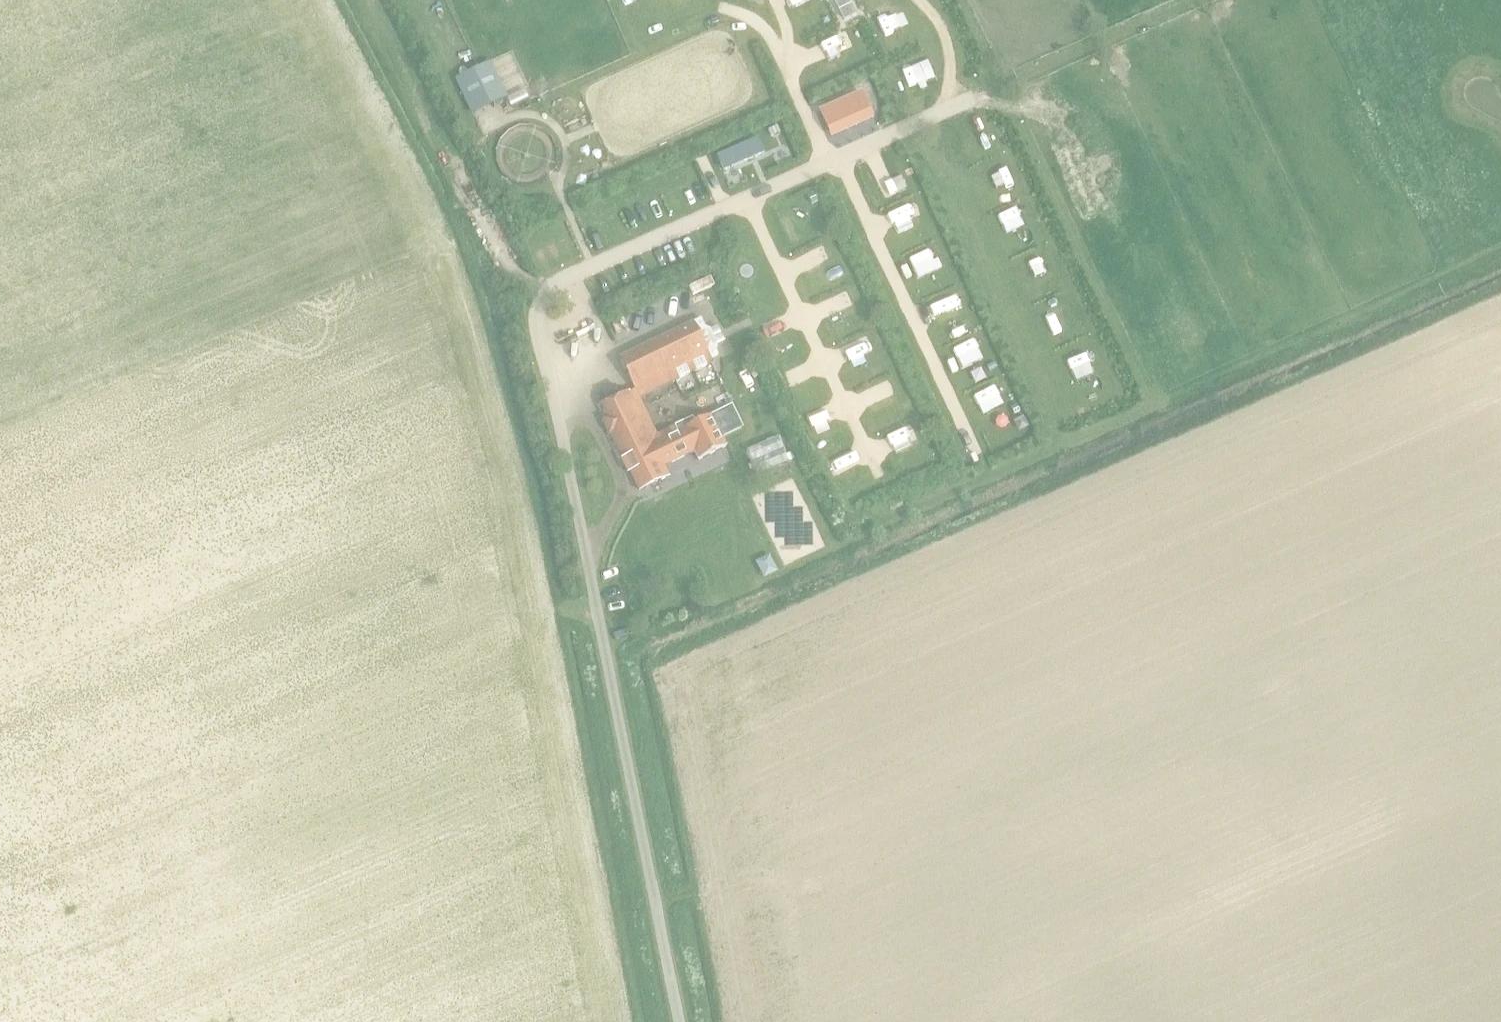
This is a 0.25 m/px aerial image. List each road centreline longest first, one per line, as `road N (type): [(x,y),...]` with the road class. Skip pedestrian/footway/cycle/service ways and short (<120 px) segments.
road 1 (unclassified): [(681,1021),(539,321)]

